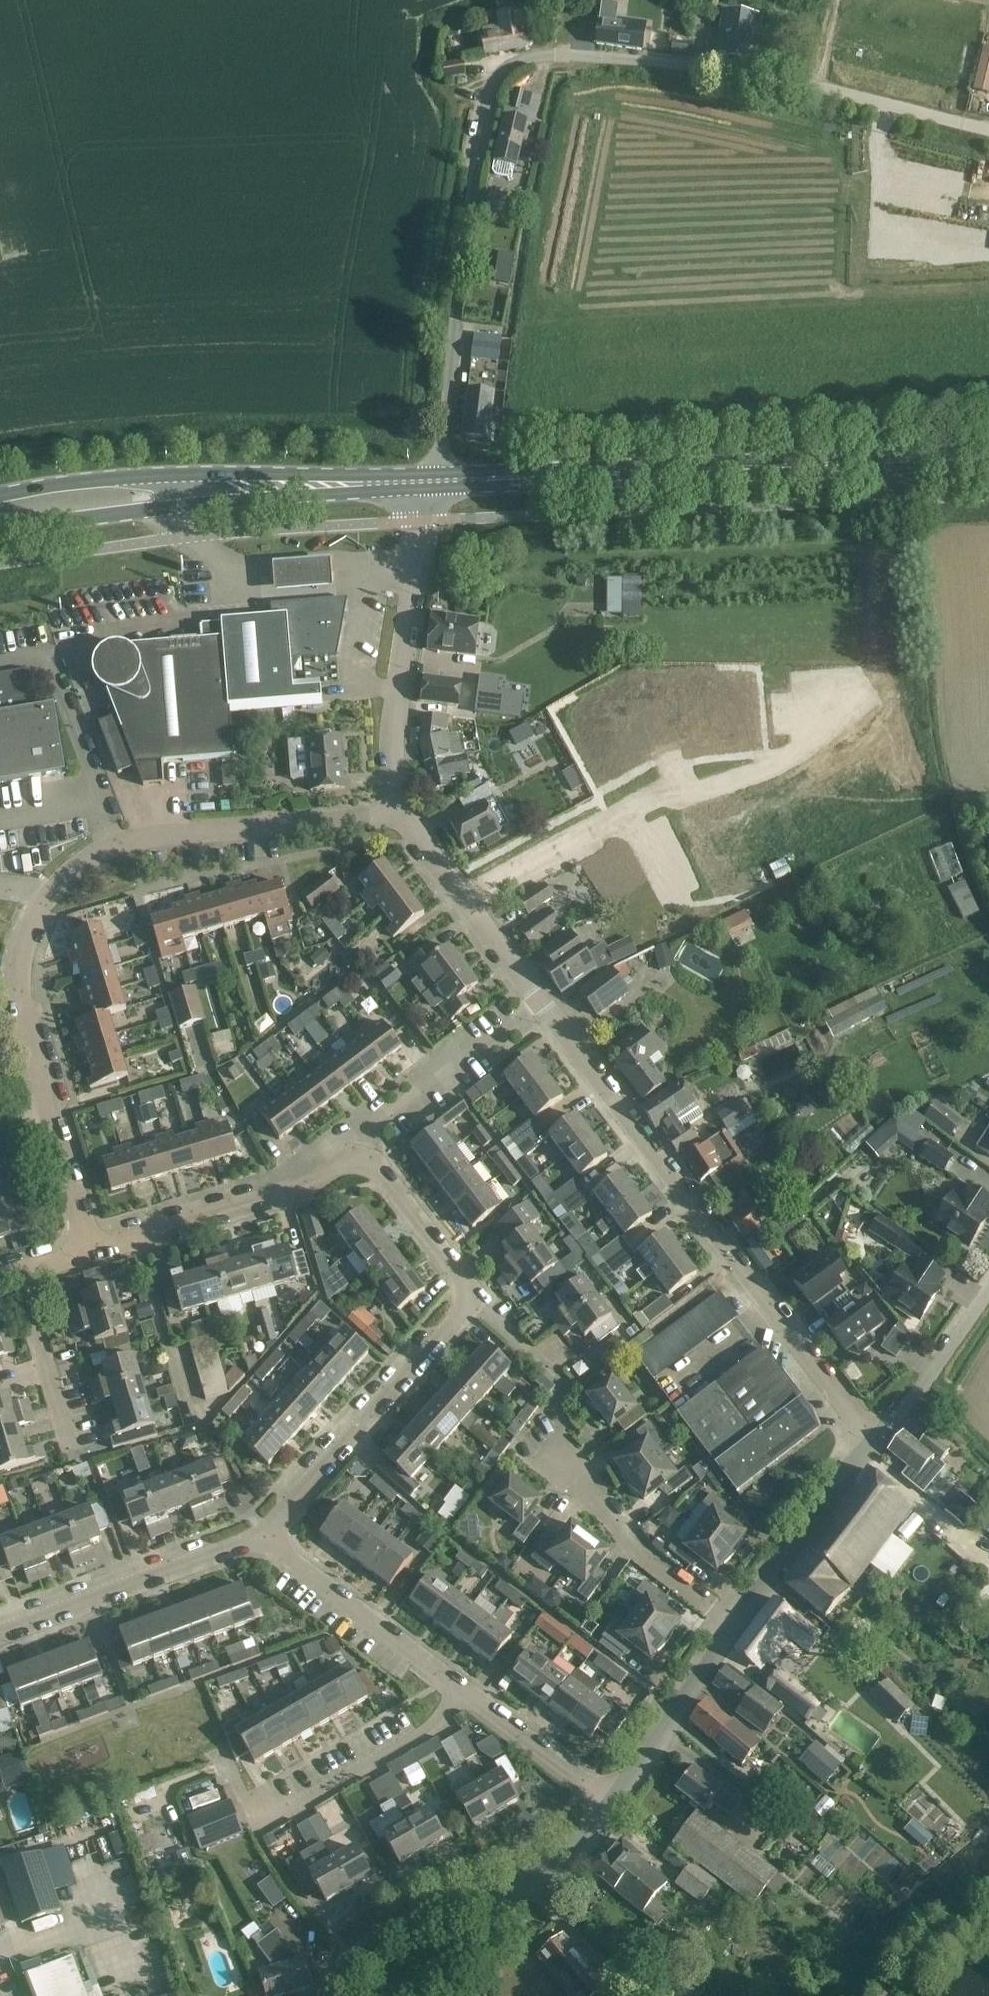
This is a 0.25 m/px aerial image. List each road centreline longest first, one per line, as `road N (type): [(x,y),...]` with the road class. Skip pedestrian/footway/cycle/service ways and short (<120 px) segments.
road 1 (residential): [(988,130),(686,63),(554,53),(510,64),(490,92),(436,482)]
road 2 (residential): [(85,1246),(26,996),(36,921),(61,880),(110,847),(143,840),(404,812)]
road 3 (residential): [(873,1447),(542,1002)]
road 4 (primary): [(436,482),(988,459)]
road 5 (residential): [(263,1540),(353,1450),(472,1299),(367,1160)]
road 6 (residential): [(874,701),(765,777),(649,799),(463,898)]
road 7 (residential): [(340,1995),(363,1953),(419,1917),(491,1918),(538,1891),(618,1800)]
road 8 (residential): [(367,1160),(347,1161),(306,1185),(85,1246)]
road 9 (residential): [(404,812),(391,751),(426,523)]
road 10 (residential): [(0,1637),(250,1538),(263,1540)]
road 11 (residential): [(743,1628),(631,1539),(538,1441)]
road 12 (residential): [(466,1693),(263,1540)]
road 13 (primary): [(183,490),(436,482)]
road 14 (residential): [(367,1160),(385,1107),(542,1002)]
road 15 (residential): [(743,1628),(873,1447)]
road 16 (residential): [(287,1810),(445,1722),(466,1693)]
road 17 (residential): [(618,1800),(743,1628)]
road 18 (primary): [(0,535),(150,509),(183,490)]
road 19 (residential): [(618,1800),(466,1693)]
road 20 (primary): [(183,490),(115,479),(0,499)]
road 21 (residential): [(873,1447),(988,1303)]
road 22 (residential): [(72,1443),(18,1270)]
road 23 (residential): [(542,1002),(463,898)]

